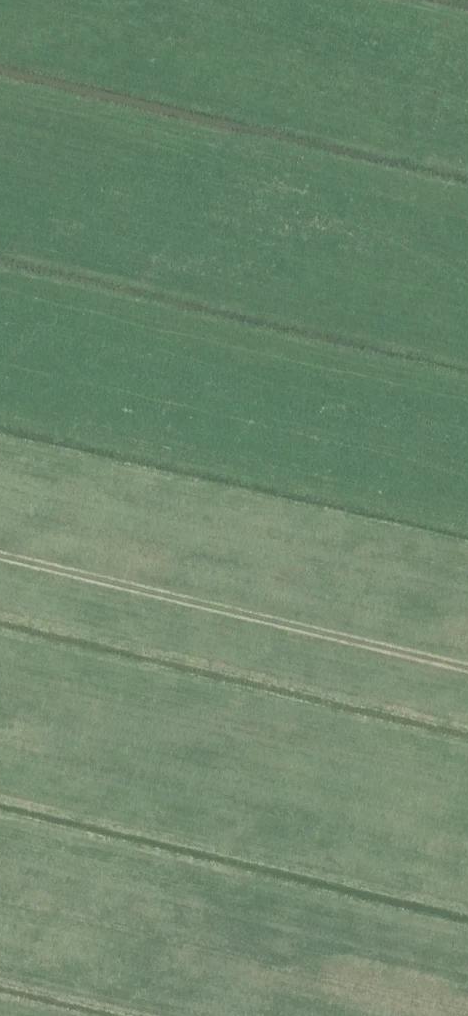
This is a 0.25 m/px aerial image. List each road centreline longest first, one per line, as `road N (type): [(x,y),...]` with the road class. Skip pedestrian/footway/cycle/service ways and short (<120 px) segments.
road 1 (track): [(467,671),(0,559)]

